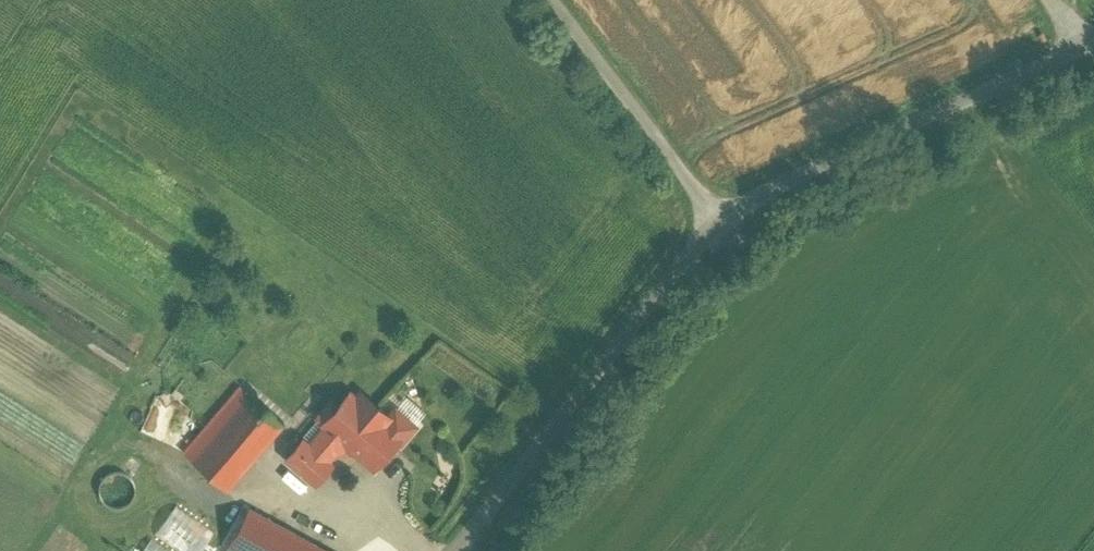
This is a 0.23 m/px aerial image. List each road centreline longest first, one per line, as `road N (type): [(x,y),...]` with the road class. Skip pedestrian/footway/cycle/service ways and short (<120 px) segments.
road 1 (unclassified): [(450,550),(717,218)]
road 2 (unclassified): [(717,218),(1093,46)]
road 3 (unclassified): [(550,0),(717,218)]

